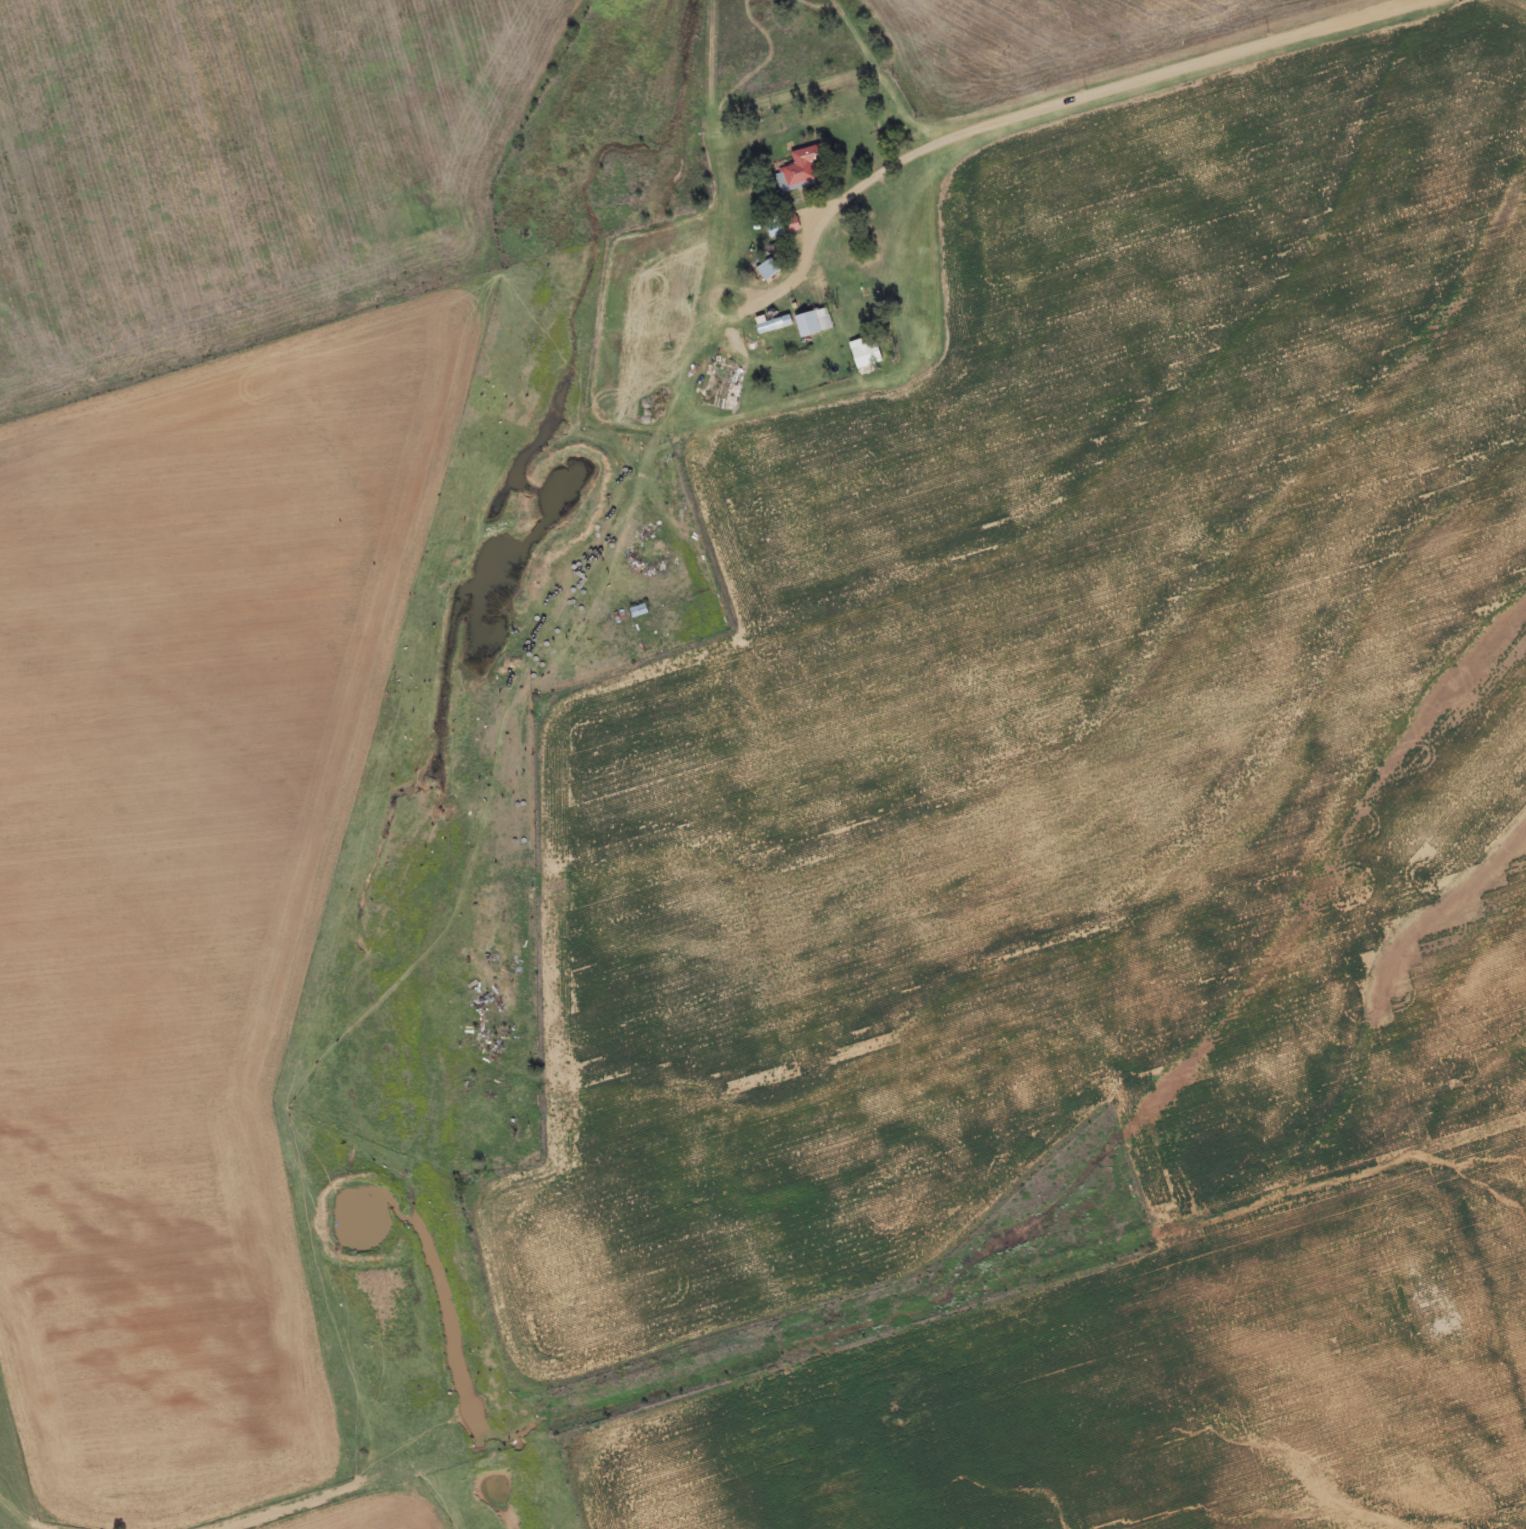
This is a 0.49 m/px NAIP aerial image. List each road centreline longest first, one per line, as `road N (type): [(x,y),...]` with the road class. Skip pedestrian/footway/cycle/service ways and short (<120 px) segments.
road 1 (residential): [(729,354),(740,318),(786,284),(829,212),(894,165),(983,126),(1418,0)]

